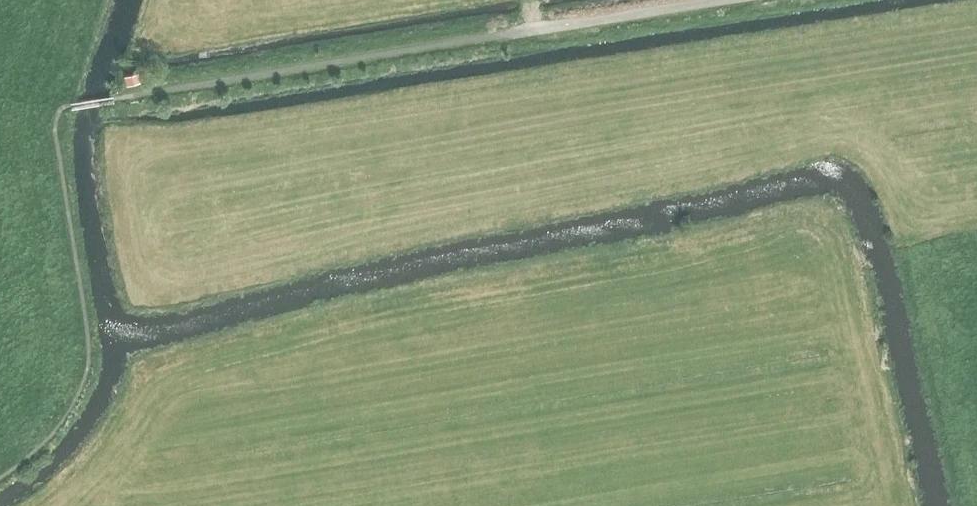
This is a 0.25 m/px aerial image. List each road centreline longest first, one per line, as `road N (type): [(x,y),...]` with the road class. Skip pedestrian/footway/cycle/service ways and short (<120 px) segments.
road 1 (unclassified): [(509,33),(719,0)]

